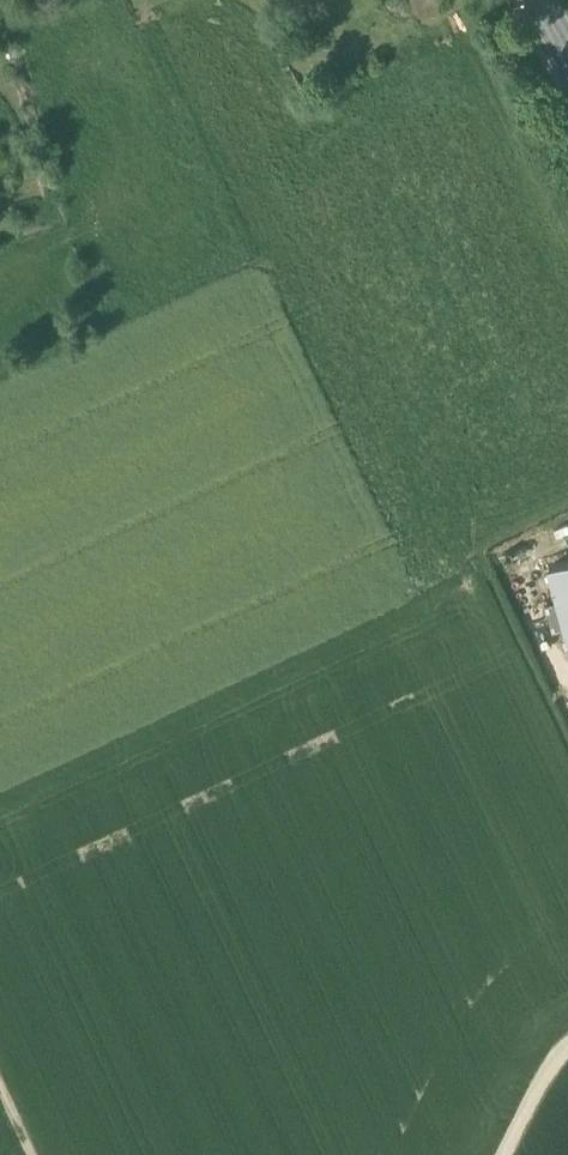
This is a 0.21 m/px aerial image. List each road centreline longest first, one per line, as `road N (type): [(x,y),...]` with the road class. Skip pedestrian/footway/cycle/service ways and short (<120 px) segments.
road 1 (track): [(567,1044),(506,1154)]

